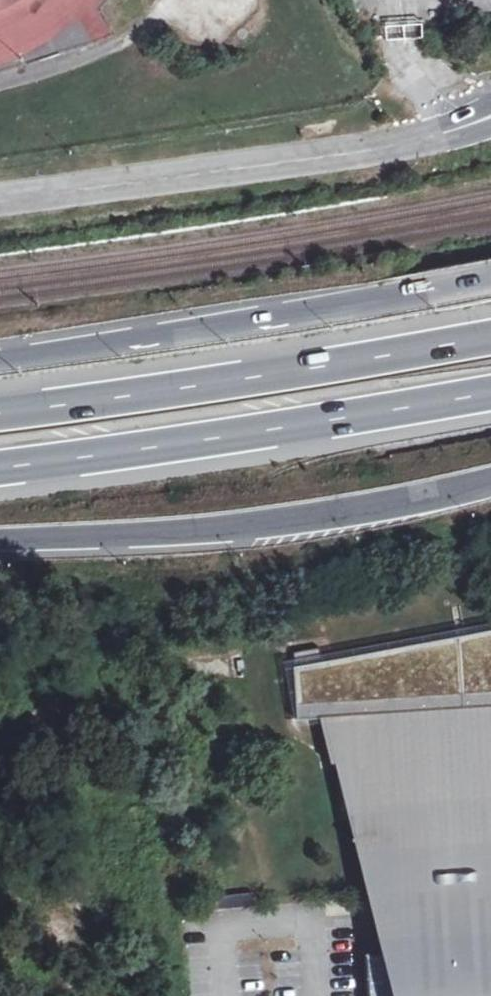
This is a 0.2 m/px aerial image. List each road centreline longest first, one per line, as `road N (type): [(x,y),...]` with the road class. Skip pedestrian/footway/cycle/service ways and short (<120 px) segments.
road 1 (track): [(490,576),(317,621),(267,644),(257,686),(262,712),(295,779),(325,910),(310,928)]
road 2 (trunk): [(490,335),(0,412)]
road 3 (trunk): [(490,286),(0,361)]
road 4 (trunk): [(0,470),(490,396)]
road 5 (trunk): [(0,540),(248,527),(490,484)]
road 6 (residential): [(453,132),(0,200)]

